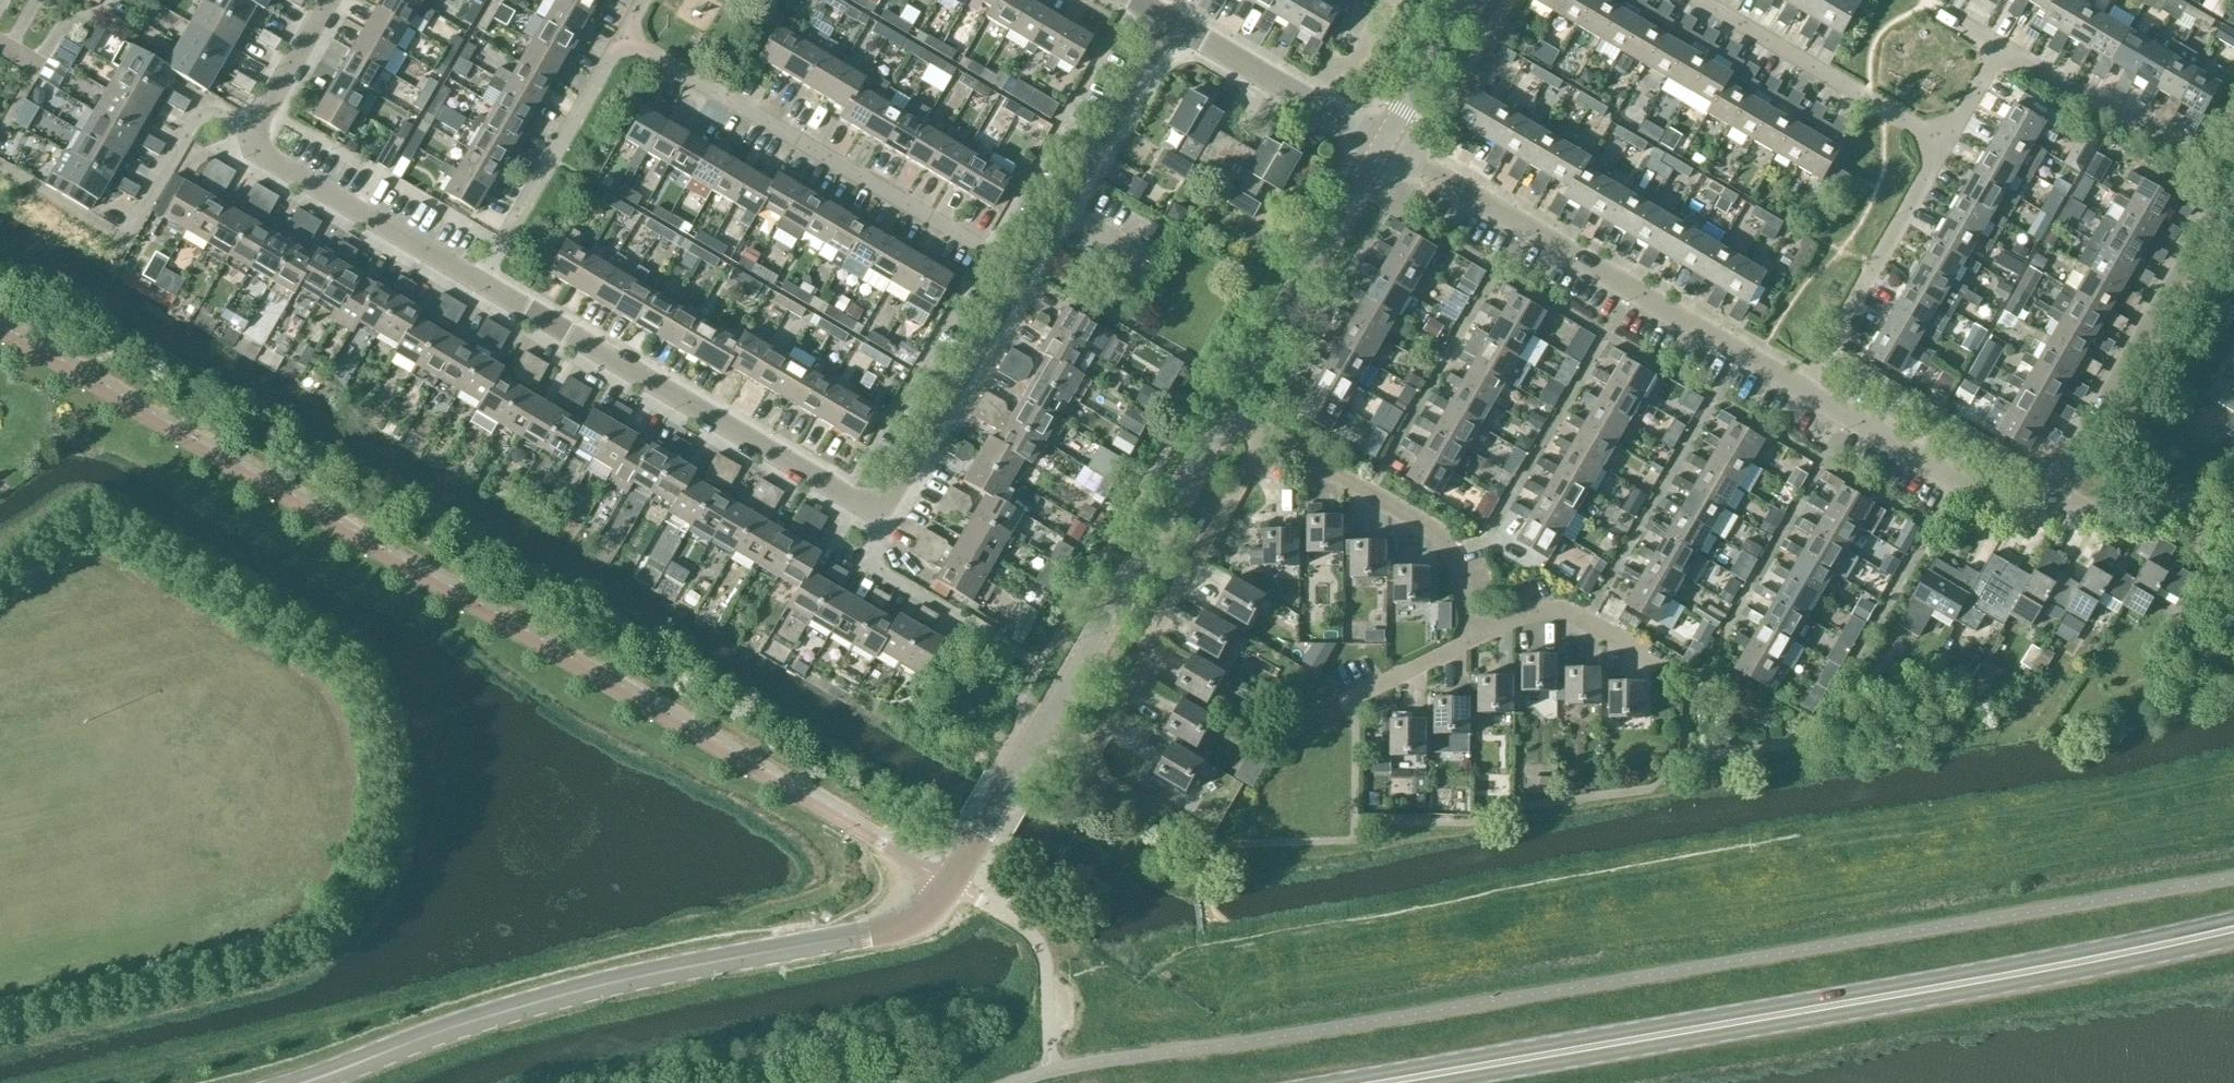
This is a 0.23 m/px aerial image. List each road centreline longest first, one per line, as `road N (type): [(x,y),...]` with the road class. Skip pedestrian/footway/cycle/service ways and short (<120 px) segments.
road 1 (residential): [(952,884),(0,330)]
road 2 (primary): [(1393,1082),(2142,954),(2233,930)]
road 3 (tertiary): [(313,1082),(511,1010),(896,929),(925,916),(952,884)]
road 4 (residential): [(1382,149),(1809,393)]
road 5 (residential): [(1021,272),(624,34)]
road 6 (residential): [(861,505),(481,285)]
road 7 (residential): [(1043,728),(1092,753),(1270,435)]
road 8 (tertiary): [(1043,728),(1231,408)]
road 9 (unclassified): [(2057,495),(2233,188)]
road 10 (residential): [(1476,637),(1452,550),(1438,533),(1270,435)]
road 11 (tertiary): [(1231,408),(1382,149)]
road 12 (residential): [(1943,151),(1688,0)]
road 13 (unclassified): [(861,505),(892,497),(1021,272)]
road 14 (unclassified): [(1021,272),(1165,21)]
road 15 (residential): [(481,285),(624,34)]
road 16 (residential): [(1809,393),(2006,505),(2037,511),(2057,495)]
road 17 (residential): [(481,285),(258,153),(254,132)]
road 18 (residential): [(1809,393),(1943,151)]
road 19 (residential): [(2233,184),(2002,48)]
road 20 (residential): [(1698,682),(1560,612),(1531,613),(1476,637)]
road 21 (residential): [(123,239),(202,103),(254,132)]
road 22 (tertiary): [(952,884),(1043,728)]
road 23 (residential): [(2057,495),(2087,511),(2233,501)]
road 24 (tertiary): [(1382,149),(1471,0)]
road 25 (residential): [(1309,109),(1165,21)]
road 26 (residential): [(1396,0),(1354,75),(1334,64),(1309,109)]
road 27 (residential): [(254,132),(329,0)]
road 28 (residential): [(1476,637),(1351,688)]

